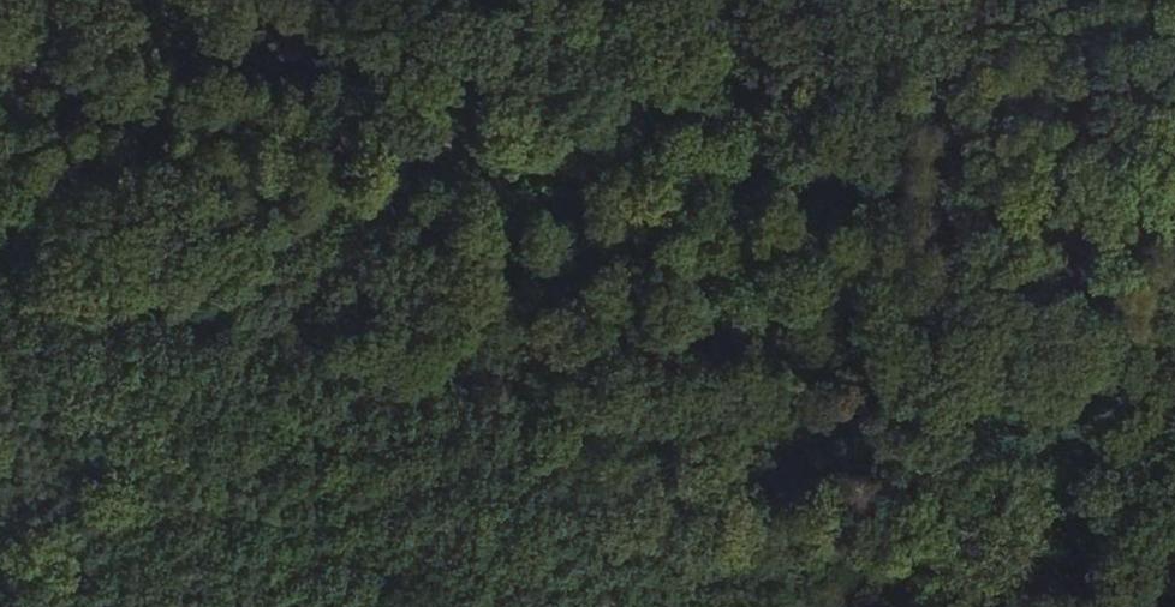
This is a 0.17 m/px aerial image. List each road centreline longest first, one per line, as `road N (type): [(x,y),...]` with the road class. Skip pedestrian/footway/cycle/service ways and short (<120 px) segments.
road 1 (track): [(1174,216),(505,139),(0,44)]

